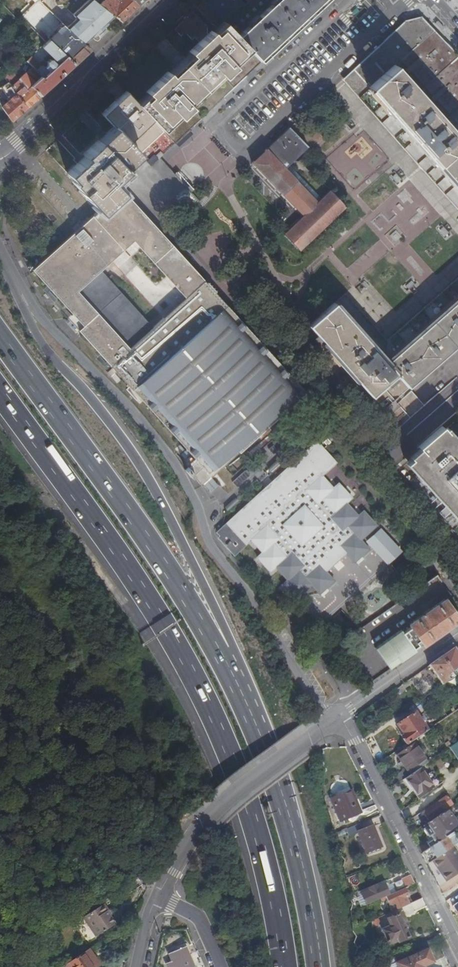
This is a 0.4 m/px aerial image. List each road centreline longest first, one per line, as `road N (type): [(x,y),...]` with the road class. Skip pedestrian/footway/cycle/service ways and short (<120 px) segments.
road 1 (motorway): [(0,391),(127,570),(209,704),(251,810),(286,966)]
road 2 (residential): [(334,720),(210,544),(169,456),(37,314),(0,252)]
road 3 (motorway): [(242,693),(228,633),(142,468),(25,316),(0,260)]
road 4 (motorway): [(242,693),(149,543),(0,345)]
road 5 (motorway): [(317,966),(286,815),(242,693)]
road 6 (residential): [(334,720),(346,721),(457,944)]
road 7 (residential): [(334,720),(240,782),(202,820),(157,898)]
road 8 (secondary): [(164,0),(3,156)]
road 9 (residential): [(457,635),(334,720)]

